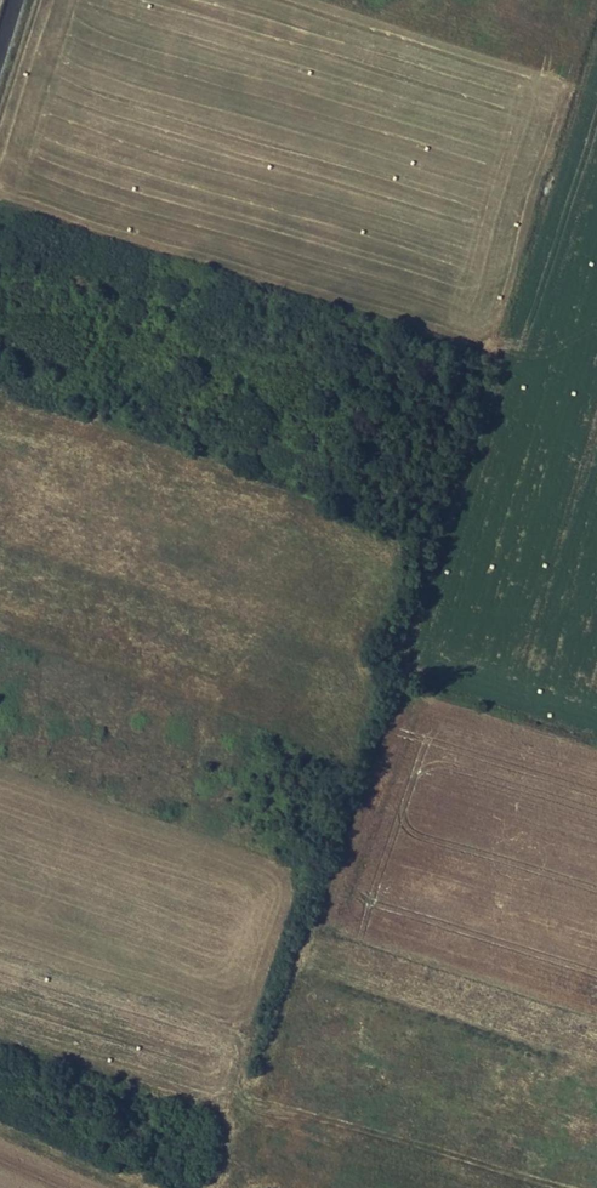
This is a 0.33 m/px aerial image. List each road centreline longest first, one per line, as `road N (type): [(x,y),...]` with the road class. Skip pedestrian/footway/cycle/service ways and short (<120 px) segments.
road 1 (track): [(214,1187),(234,1135),(270,1124),(472,1187)]
road 2 (track): [(0,1125),(143,1187)]

